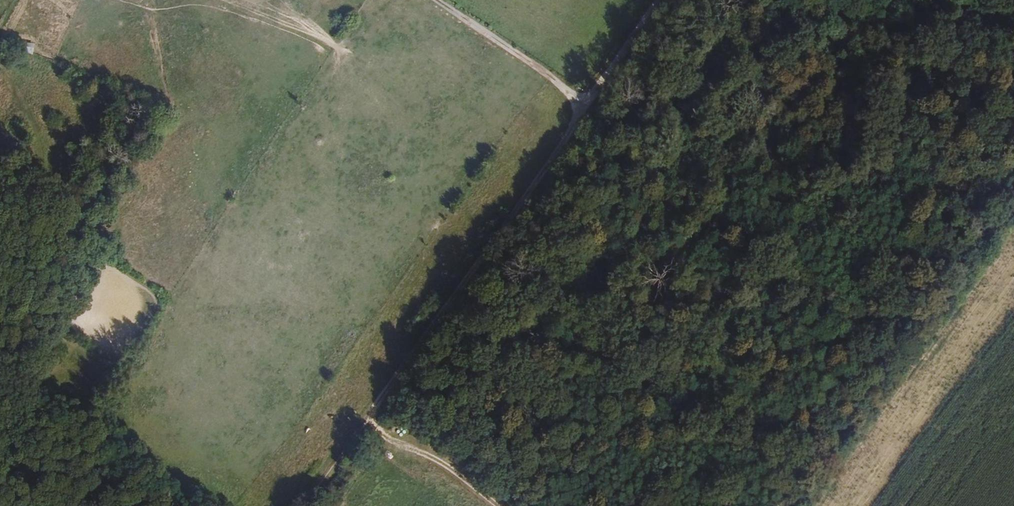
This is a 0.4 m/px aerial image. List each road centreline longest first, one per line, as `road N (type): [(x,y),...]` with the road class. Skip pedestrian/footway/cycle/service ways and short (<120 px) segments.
road 1 (track): [(433,0),(584,101),(293,505)]
road 2 (track): [(500,505),(429,452),(394,442),(365,412)]
road 3 (residential): [(658,0),(584,101)]

